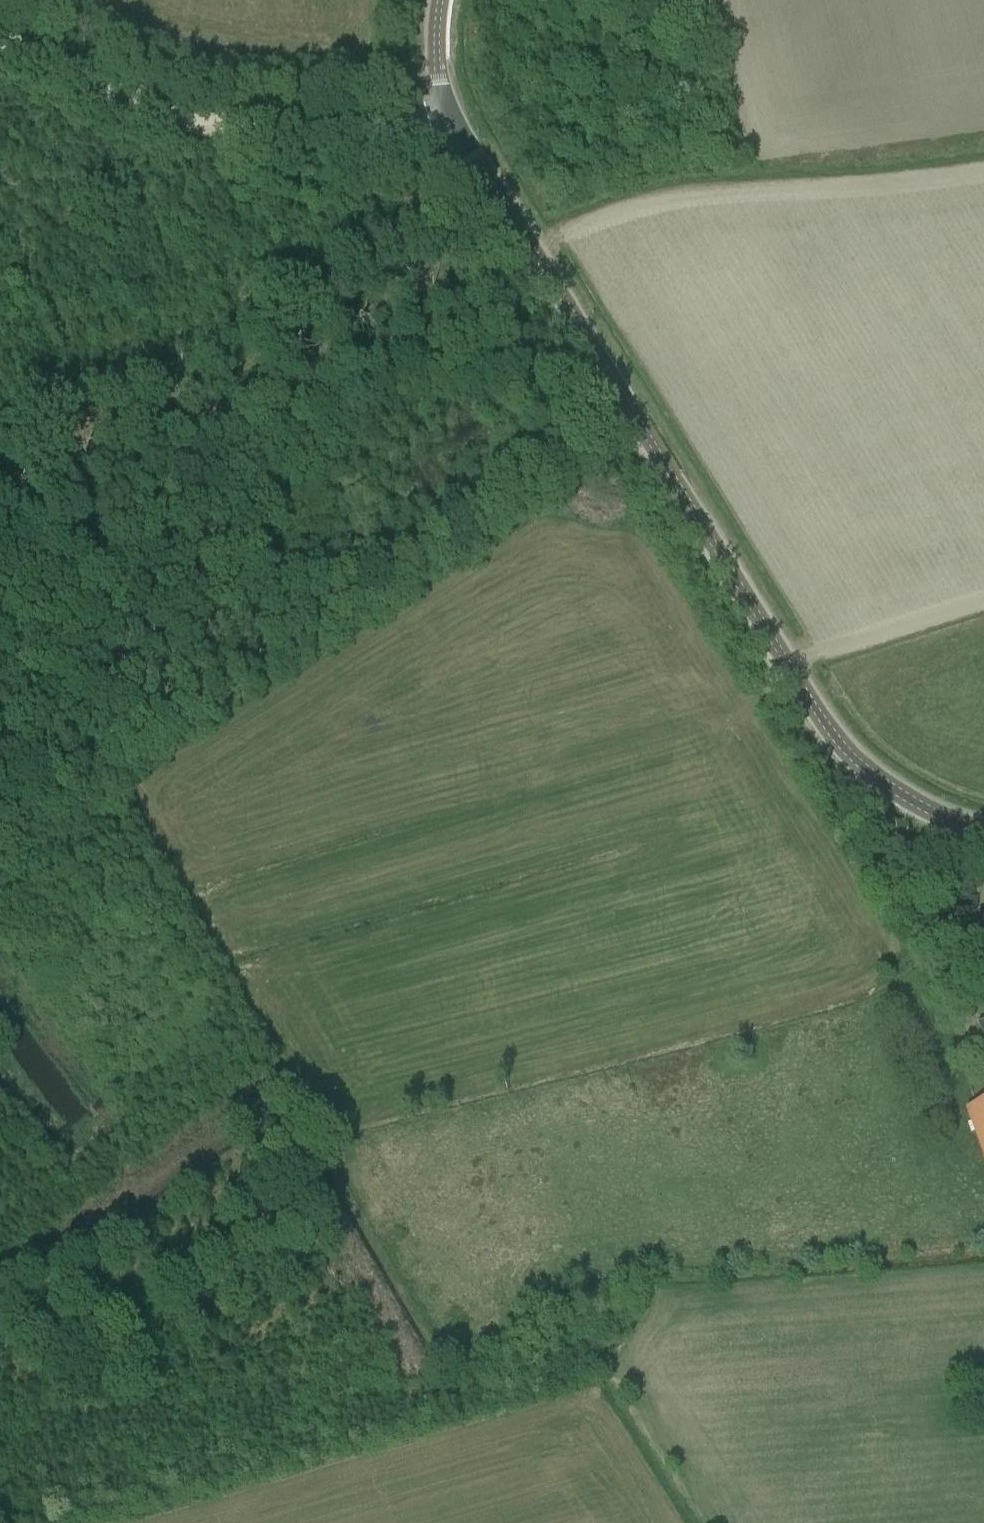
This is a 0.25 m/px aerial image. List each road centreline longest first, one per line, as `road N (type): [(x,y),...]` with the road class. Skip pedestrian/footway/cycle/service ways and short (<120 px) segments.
road 1 (unclassified): [(983,834),(927,815),(869,779),(803,703),(450,132),(433,89),(433,0)]
road 2 (track): [(0,37),(170,117),(262,129),(450,132)]

